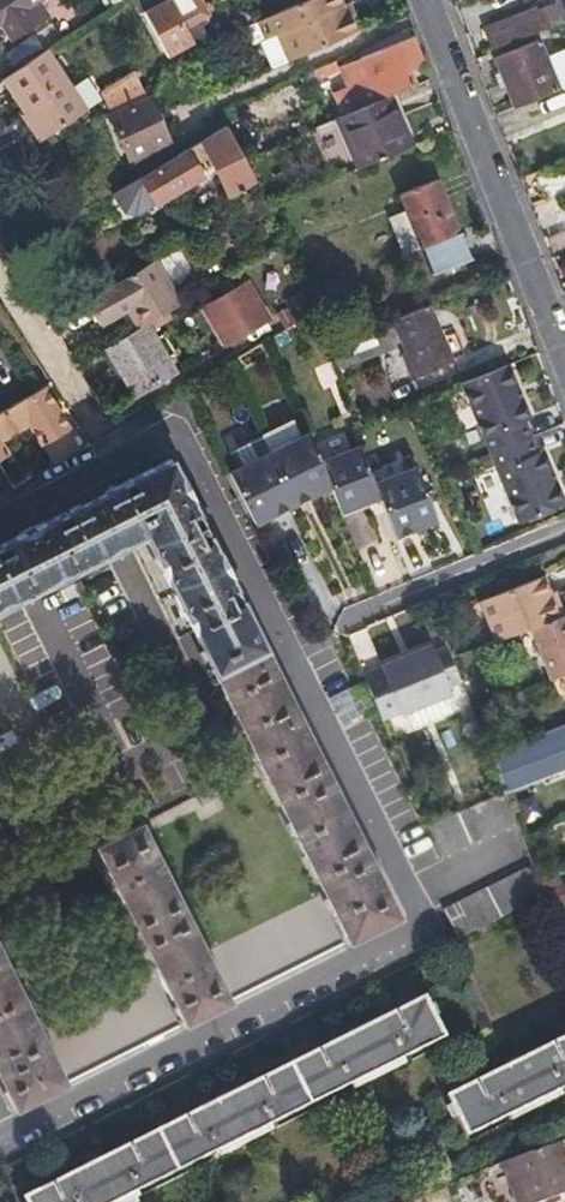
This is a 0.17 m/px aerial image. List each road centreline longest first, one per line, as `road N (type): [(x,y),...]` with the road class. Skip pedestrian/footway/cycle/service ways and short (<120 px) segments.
road 1 (residential): [(428,0),(564,344)]
road 2 (residential): [(564,531),(364,612),(356,622)]
road 3 (residential): [(73,392),(0,269)]

